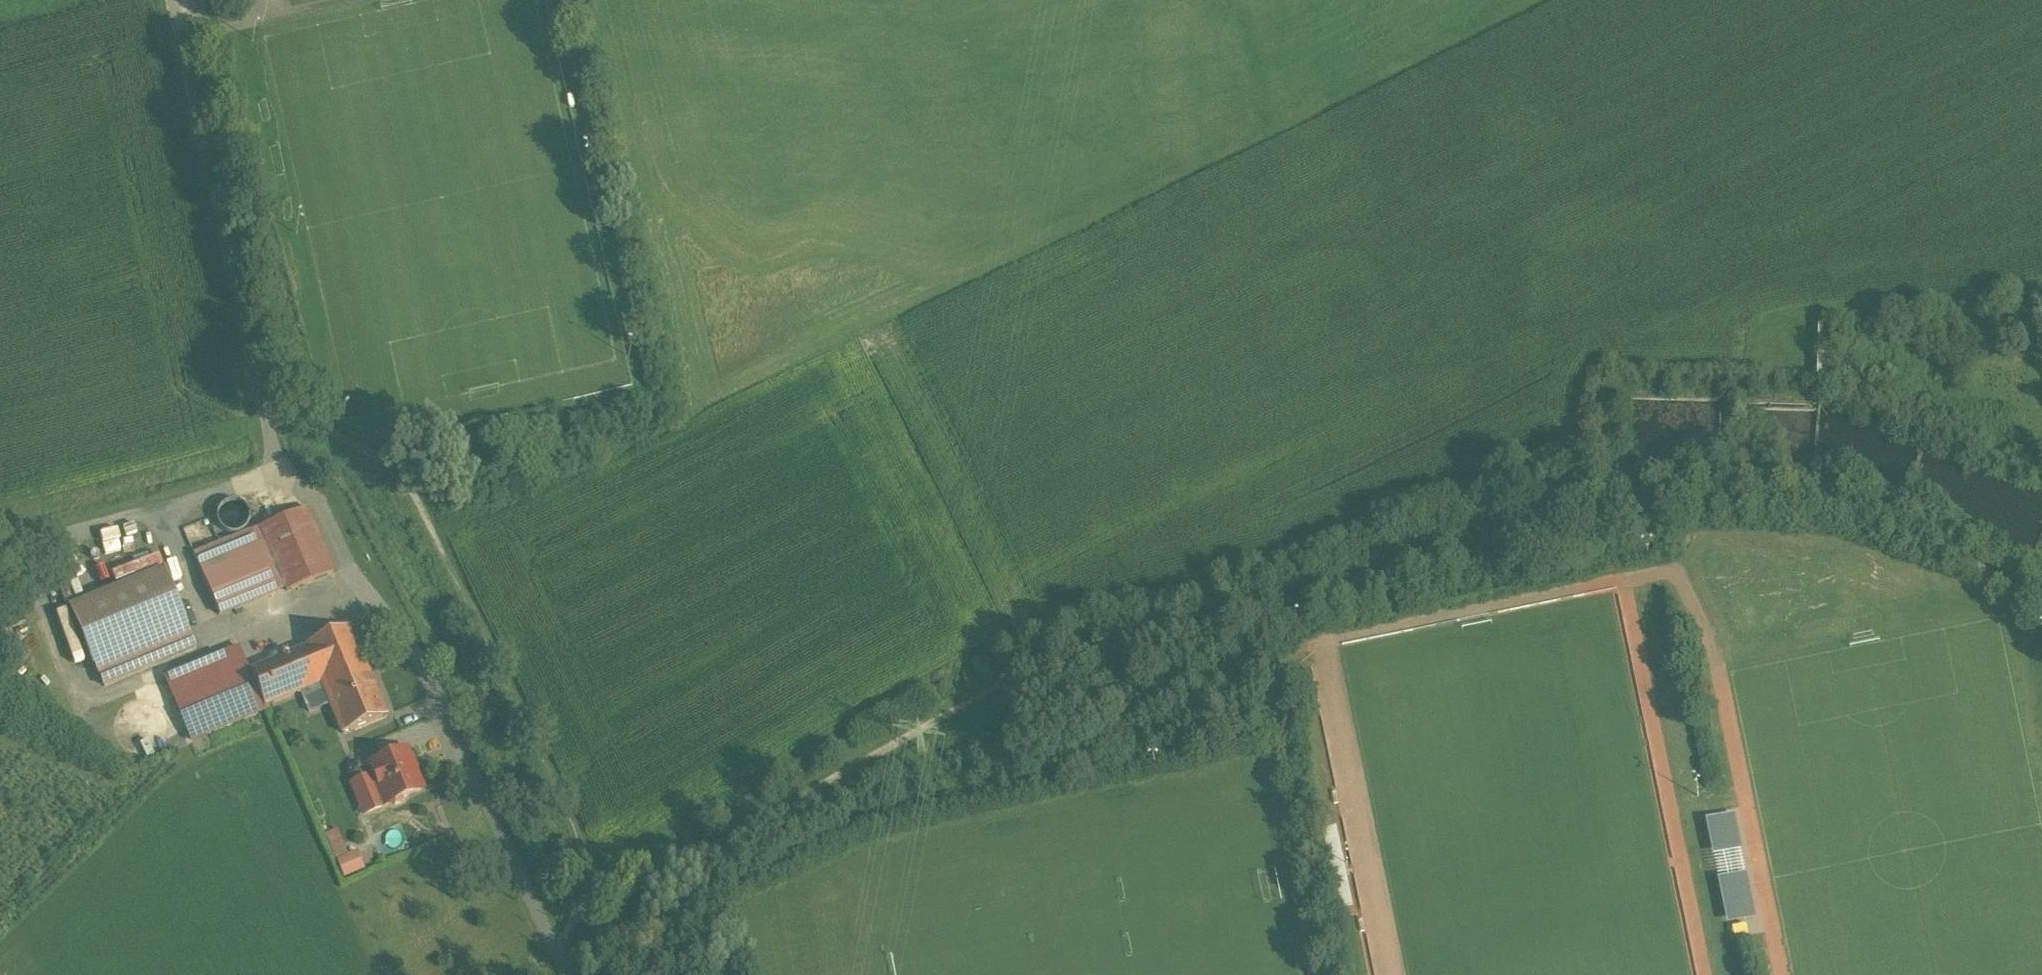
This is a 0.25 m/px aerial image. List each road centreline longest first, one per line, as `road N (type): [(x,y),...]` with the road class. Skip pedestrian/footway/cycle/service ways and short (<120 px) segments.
road 1 (track): [(267,421),(337,434),(386,461),(418,499),(574,825),(579,899),(606,901),(638,890),(992,690),(1125,643),(1653,507),(1837,506),(1909,528),(2041,608)]
road 2 (unclassified): [(171,0),(267,421)]
road 3 (track): [(2041,292),(1791,328)]

